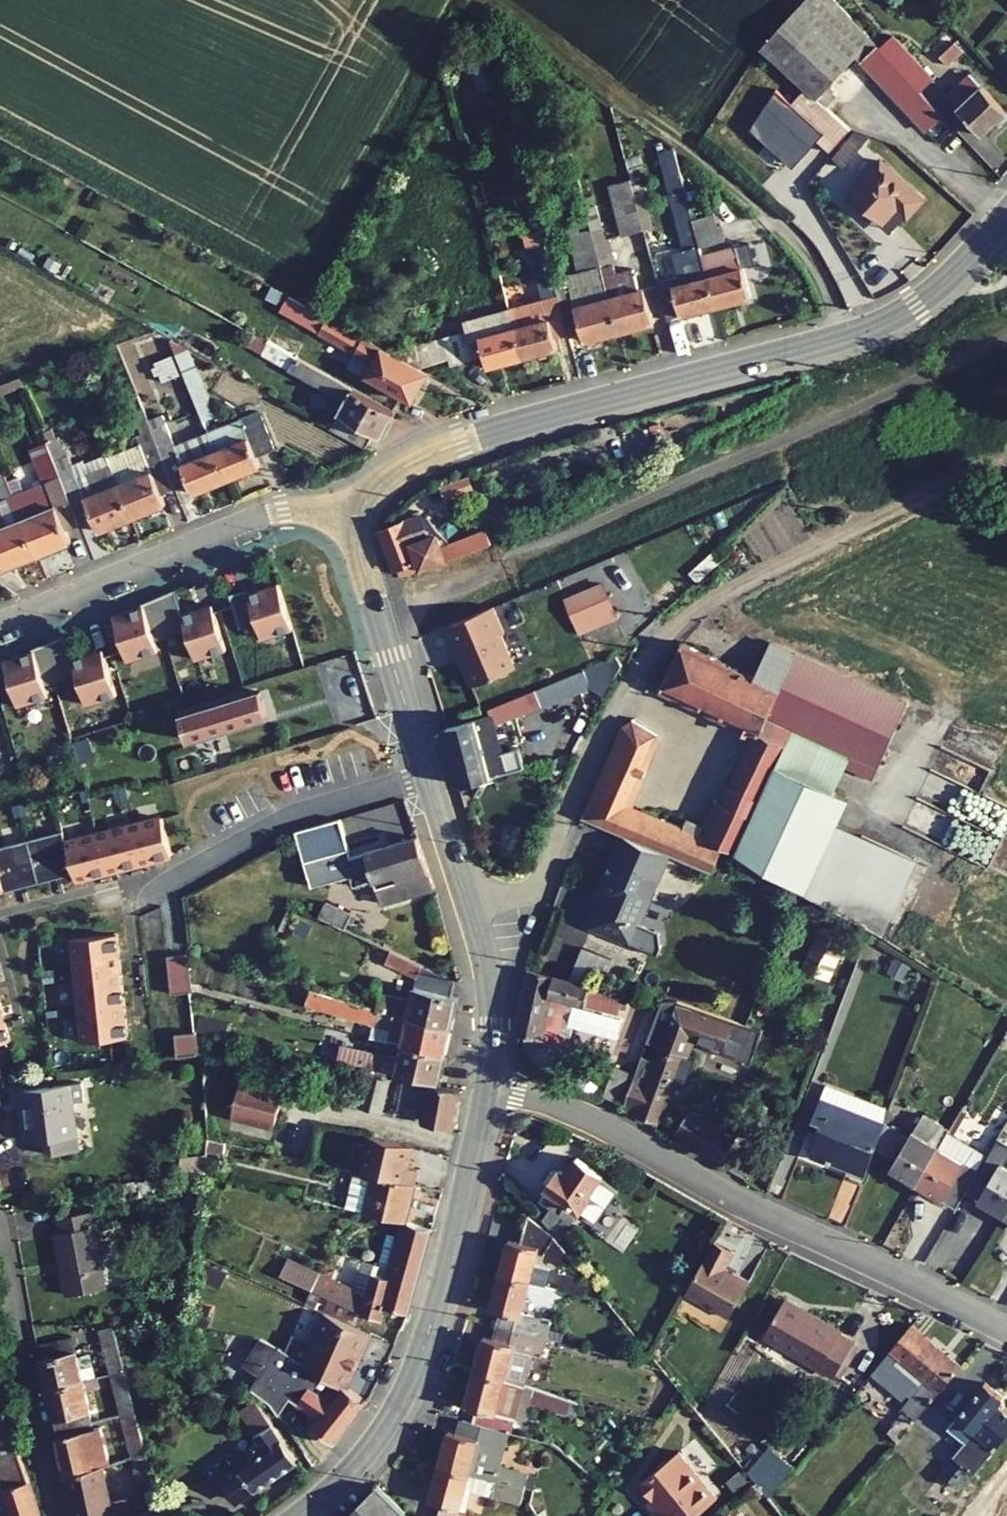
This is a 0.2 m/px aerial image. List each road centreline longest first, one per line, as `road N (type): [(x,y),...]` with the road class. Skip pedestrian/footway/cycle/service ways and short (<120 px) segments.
road 1 (tertiary): [(1006,213),(936,288),(876,325),(461,441),(401,468),(360,513)]
road 2 (residential): [(489,1089),(585,1118),(743,1206),(1006,1330)]
road 3 (tertiary): [(489,1089),(436,1306),(409,1382),(371,1444),(299,1515)]
road 4 (track): [(632,677),(716,598),(1006,460)]
road 5 (residential): [(0,623),(265,514),(360,513)]
road 6 (tertiary): [(426,774),(486,978),(489,1089)]
road 7 (residential): [(426,774),(296,813),(153,892)]
road 8 (residential): [(57,1515),(0,1238)]
road 9 (tertiary): [(360,513),(371,597),(426,774)]

